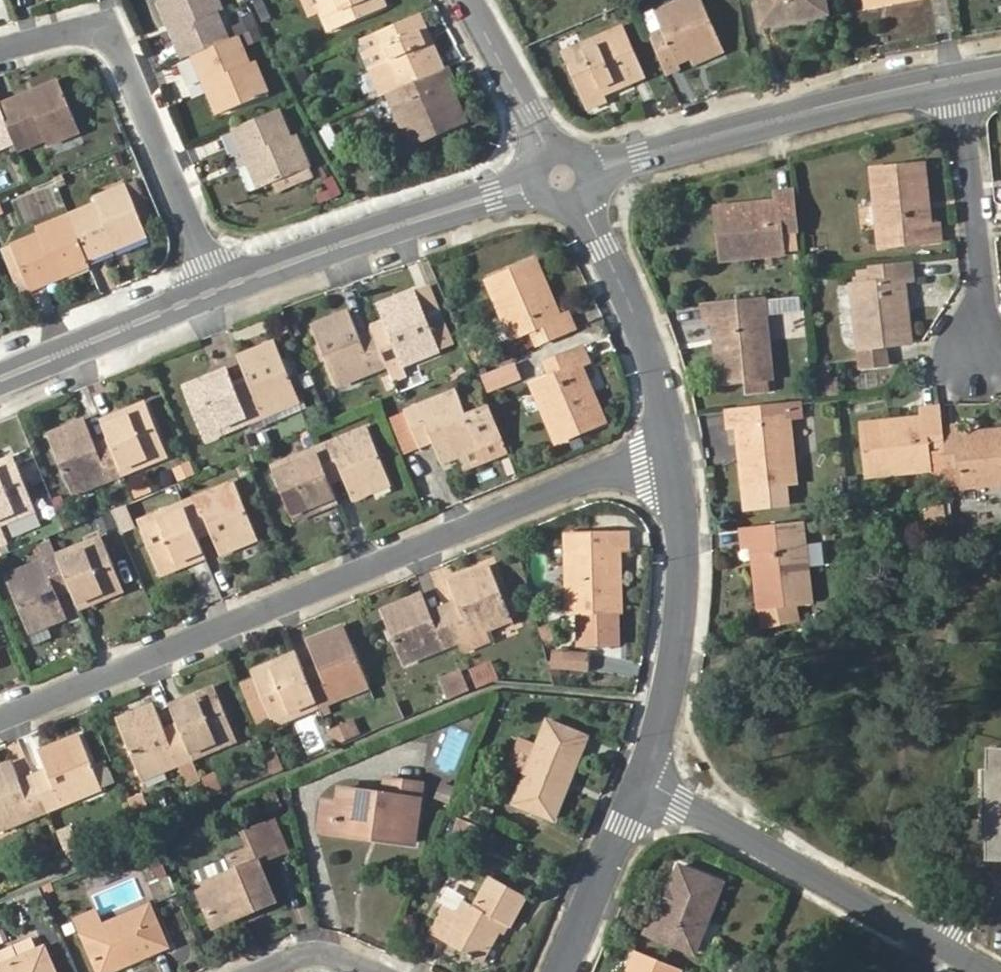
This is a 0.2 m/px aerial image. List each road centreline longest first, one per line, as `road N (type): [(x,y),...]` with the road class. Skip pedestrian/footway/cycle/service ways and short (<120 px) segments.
road 1 (residential): [(0,721),(583,481),(677,455)]
road 2 (residential): [(564,178),(961,81)]
road 3 (residential): [(642,781),(987,971)]
road 4 (residential): [(0,51),(91,31),(118,39),(218,290)]
road 5 (residential): [(218,290),(564,178)]
road 6 (residential): [(642,781),(673,682),(684,611),(677,455)]
road 7 (residential): [(677,455),(651,349),(564,178)]
road 8 (residential): [(961,81),(984,355)]
road 9 (residential): [(0,380),(218,290)]
road 10 (residential): [(564,971),(642,781)]
road 11 (residential): [(564,178),(469,0)]

